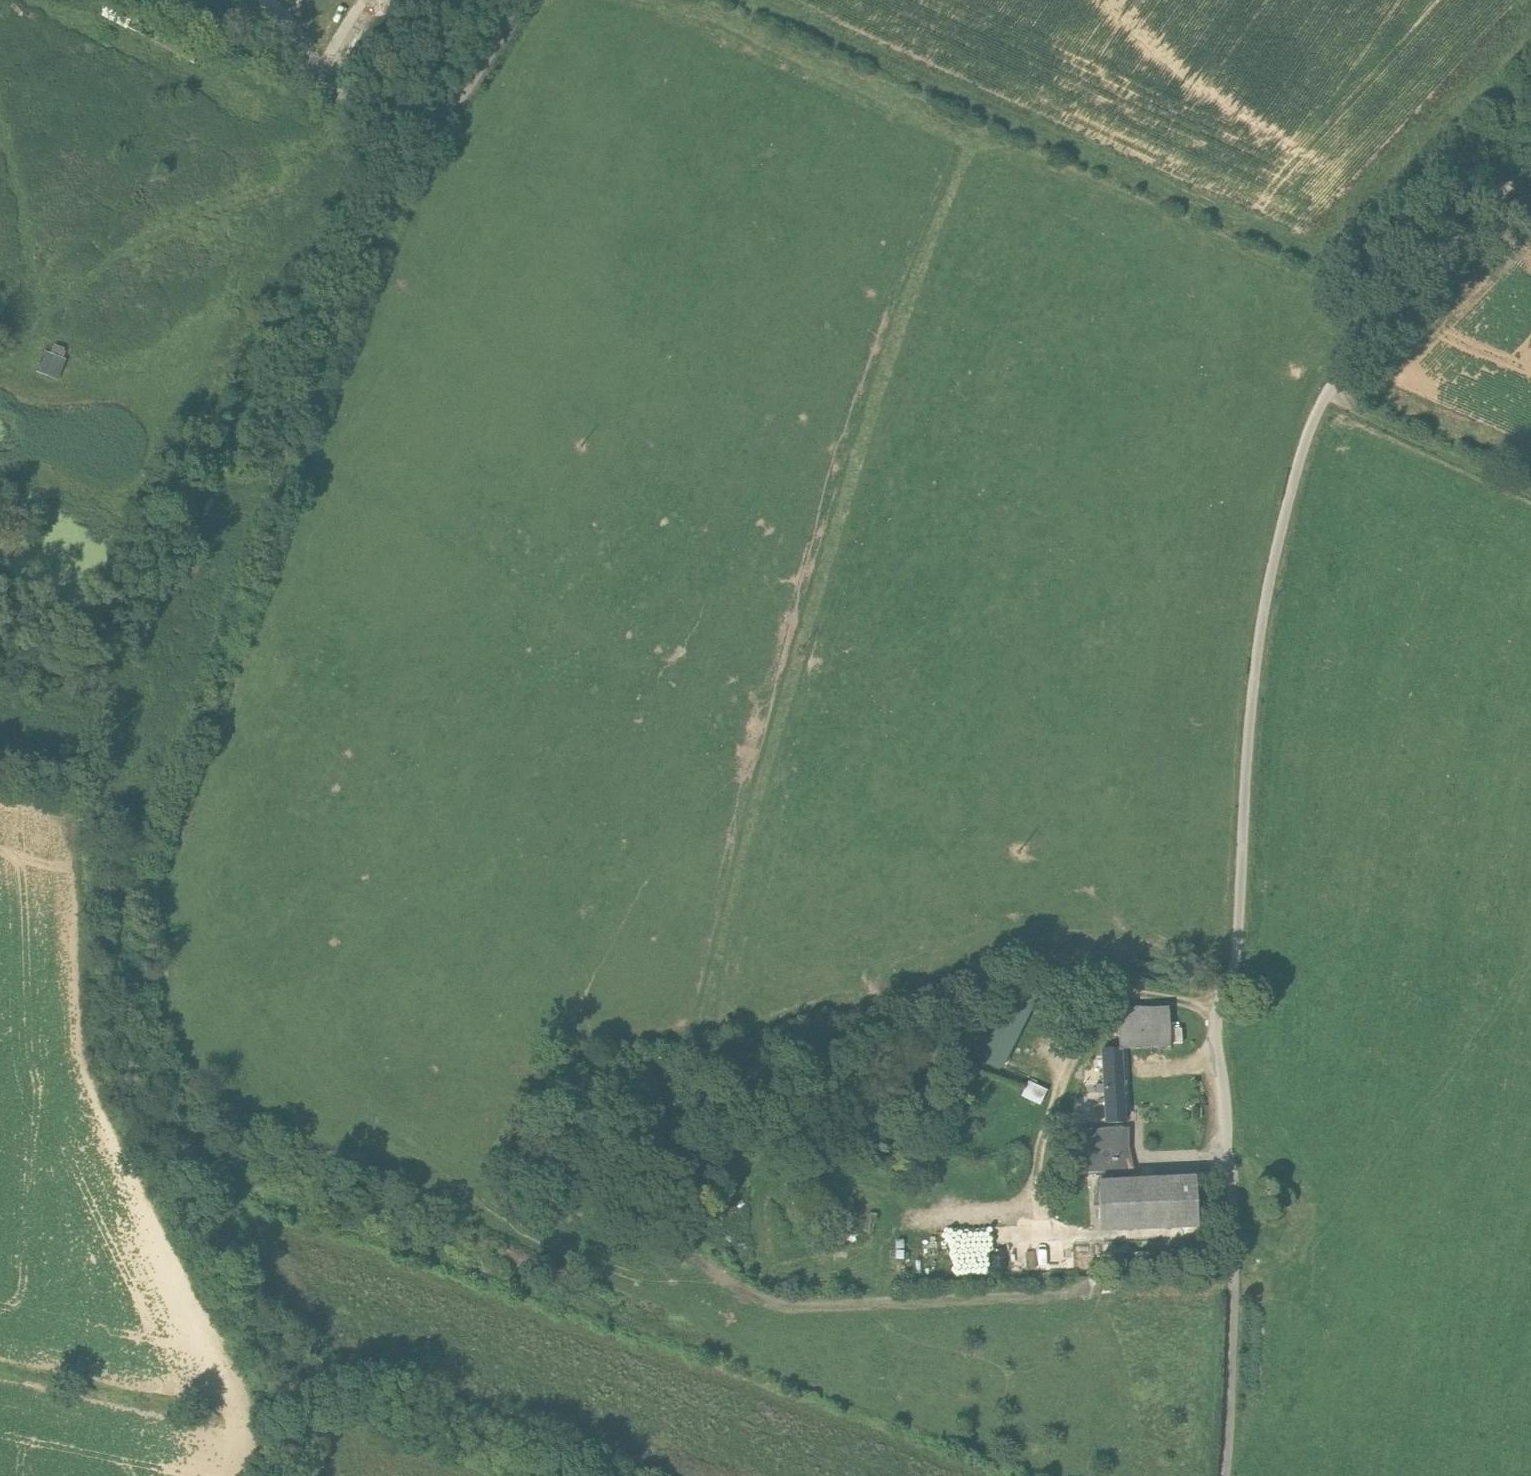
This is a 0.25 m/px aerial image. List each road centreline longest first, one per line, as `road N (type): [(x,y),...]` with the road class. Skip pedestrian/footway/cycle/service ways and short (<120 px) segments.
road 1 (unclassified): [(1530,145),(1343,354),(1310,408),(1261,572),(1247,670),(1228,993),(1231,1248),(1220,1475)]
road 2 (track): [(1328,381),(1530,469)]
road 3 (unclassified): [(524,0),(444,115)]

